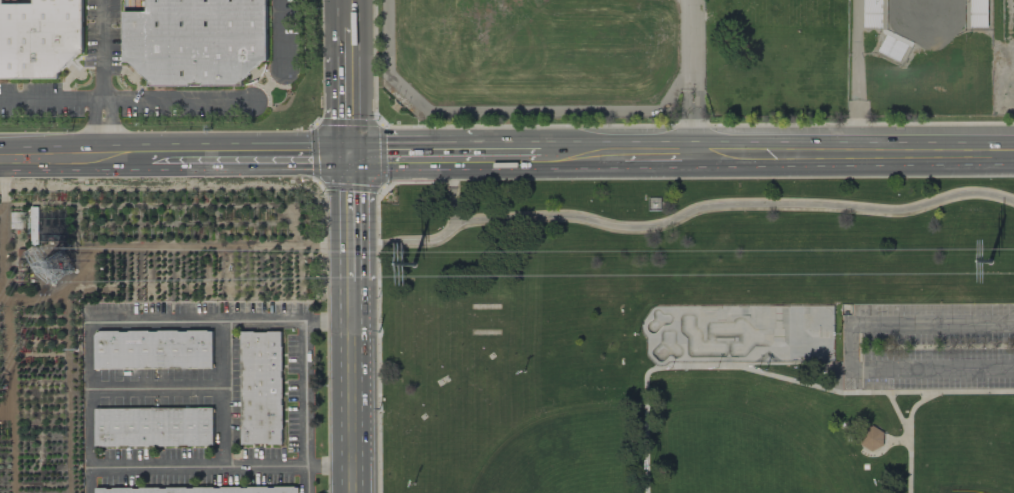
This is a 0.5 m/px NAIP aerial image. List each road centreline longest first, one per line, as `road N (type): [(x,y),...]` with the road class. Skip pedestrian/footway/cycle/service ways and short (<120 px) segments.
road 1 (primary): [(691,158),(1013,154)]
road 2 (primary): [(354,492),(354,284)]
road 3 (primary): [(156,162),(353,162)]
road 4 (primary): [(353,162),(477,160)]
road 5 (primary): [(354,284),(353,162)]

